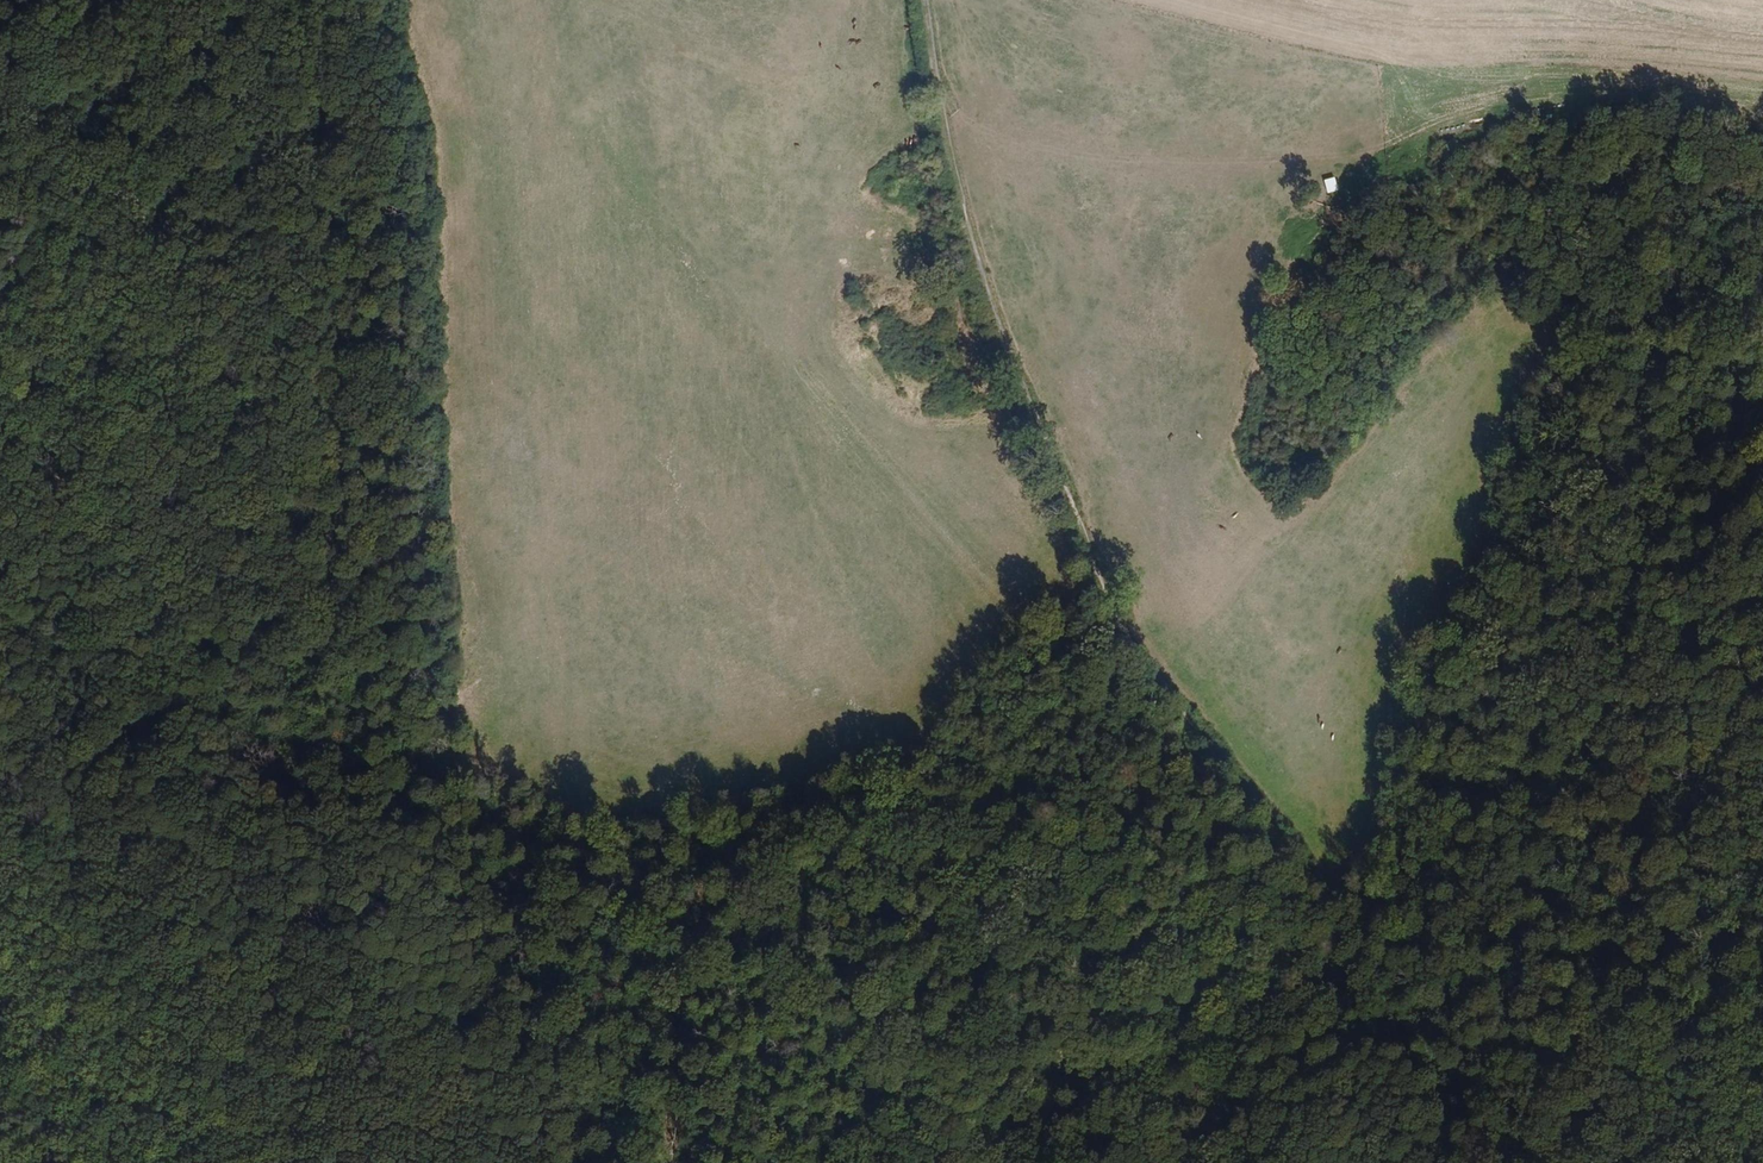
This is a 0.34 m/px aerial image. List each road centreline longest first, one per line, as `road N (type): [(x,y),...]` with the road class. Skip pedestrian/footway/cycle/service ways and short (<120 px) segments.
road 1 (track): [(931,0),(953,176),(1033,404),(1103,577),(1151,665),(1198,728)]
road 2 (track): [(0,783),(96,1097),(125,1162)]
road 3 (track): [(117,0),(0,57)]

